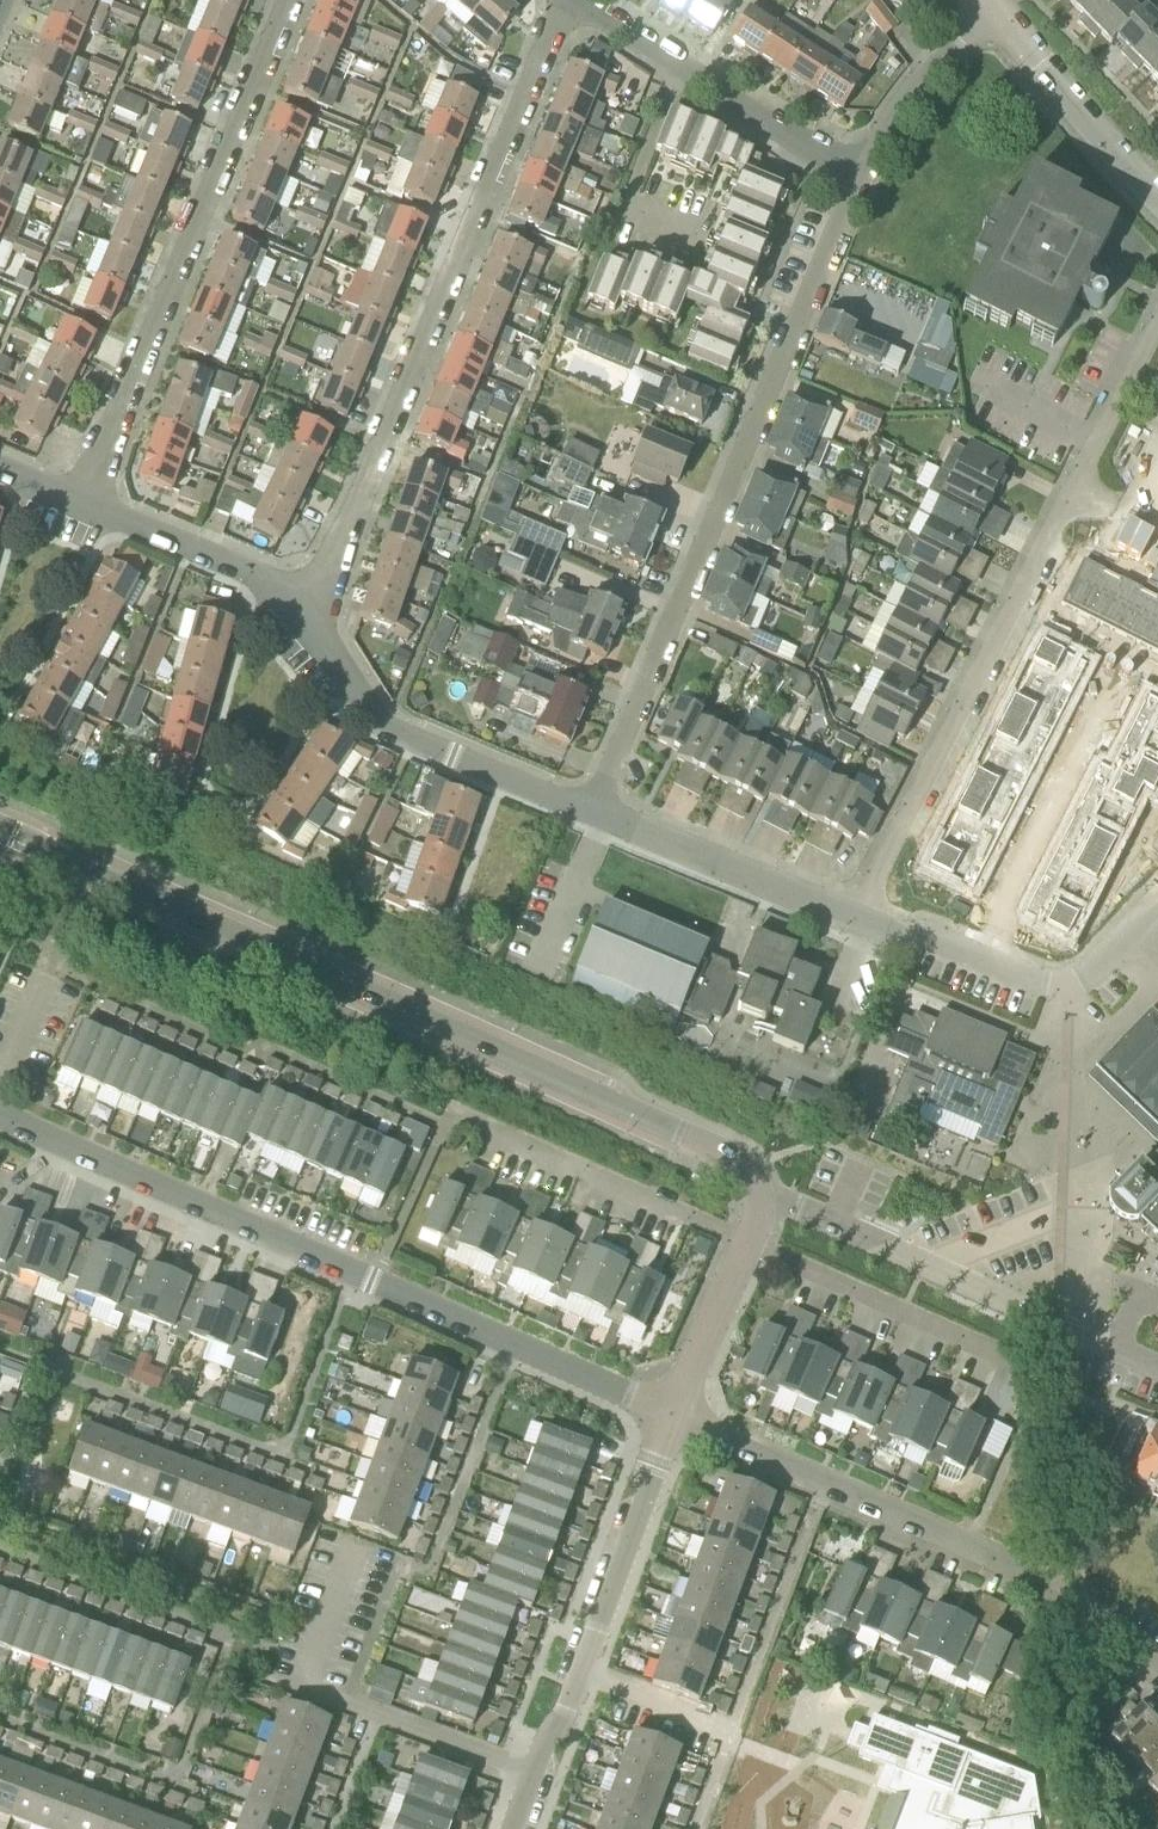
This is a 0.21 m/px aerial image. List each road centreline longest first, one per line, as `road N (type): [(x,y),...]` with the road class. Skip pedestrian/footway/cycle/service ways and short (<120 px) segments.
road 1 (unclassified): [(759,1204),(748,1161),(0,828)]
road 2 (residential): [(672,1415),(0,1119)]
road 3 (residential): [(858,178),(592,812)]
road 4 (residential): [(568,0),(319,595),(301,613)]
road 5 (residential): [(854,918),(1157,329)]
road 6 (residential): [(292,0),(83,502)]
road 7 (residential): [(1077,1596),(1065,1583),(672,1415)]
road 8 (residential): [(759,1204),(798,1210),(1157,1369)]
road 9 (residential): [(592,812),(384,728),(301,613)]
road 10 (residential): [(542,1766),(335,1692),(318,1655),(350,1564)]
road 11 (residential): [(1157,907),(1088,981),(1068,987),(854,918)]
road 12 (residential): [(579,0),(858,178)]
road 13 (residential): [(854,918),(592,812)]
road 14 (residential): [(574,1678),(672,1415)]
road 15 (residential): [(301,613),(255,573),(83,502)]
road 16 (residential): [(1157,195),(998,13)]
road 17 (unclassified): [(672,1415),(750,1244),(759,1204)]
road 18 (residential): [(858,178),(905,99),(998,13)]
road 19 (residential): [(731,1738),(574,1678)]
road 20 (residential): [(0,1092),(51,977)]

